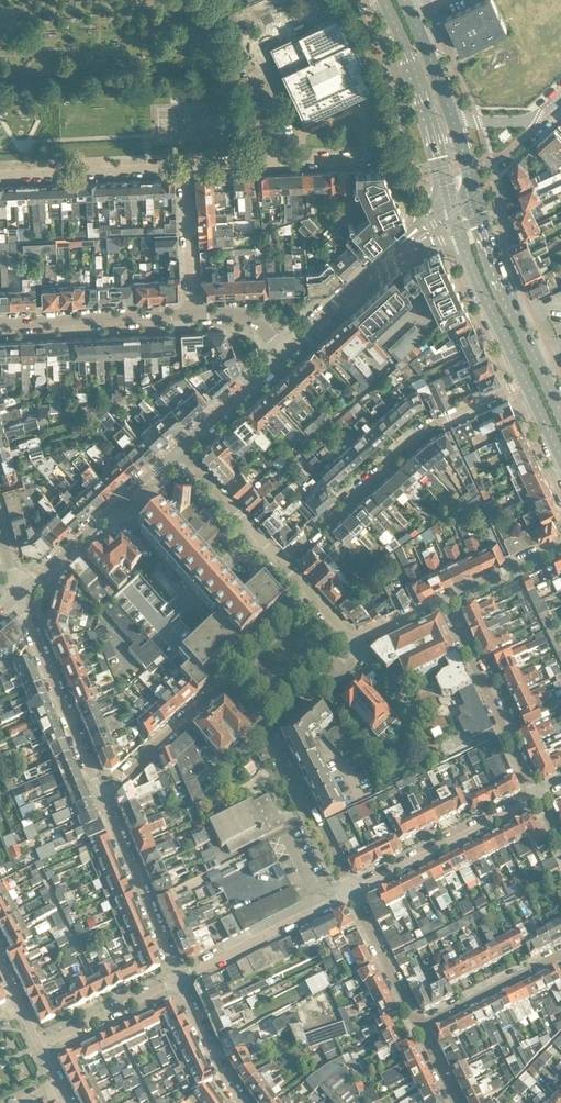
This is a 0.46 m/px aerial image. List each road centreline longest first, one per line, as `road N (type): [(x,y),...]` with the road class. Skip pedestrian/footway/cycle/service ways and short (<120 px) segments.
road 1 (residential): [(101,792),(216,689),(229,687),(268,733),(354,894)]
road 2 (residential): [(526,382),(418,434),(280,560)]
road 3 (secondary): [(560,409),(475,193)]
road 4 (residential): [(17,593),(179,445)]
road 5 (unclassified): [(540,799),(445,602)]
road 6 (unclassified): [(17,593),(101,792)]
road 7 (unclassified): [(354,894),(540,799)]
road 8 (residential): [(445,602),(349,635),(280,560)]
road 9 (unclassified): [(101,792),(178,980)]
road 10 (unclassified): [(178,980),(354,894)]
road 11 (residential): [(192,316),(0,324)]
road 12 (residential): [(377,159),(185,167)]
road 13 (residential): [(185,167),(0,176)]
road 14 (residential): [(283,350),(401,244)]
road 15 (unclassified): [(419,1028),(560,956)]
road 16 (residential): [(178,980),(39,1047)]
road 17 (unclassified): [(280,560),(179,445)]
road 18 (residential): [(192,316),(185,167)]
road 19 (unclassified): [(419,1028),(354,894)]
road 20 (secondary): [(466,253),(526,382)]
road 21 (residential): [(179,445),(283,350)]
road 22 (unclassified): [(178,980),(242,1102)]
road 23 (unclassified): [(445,602),(560,544)]
road 24 (secondary): [(451,113),(405,0)]

